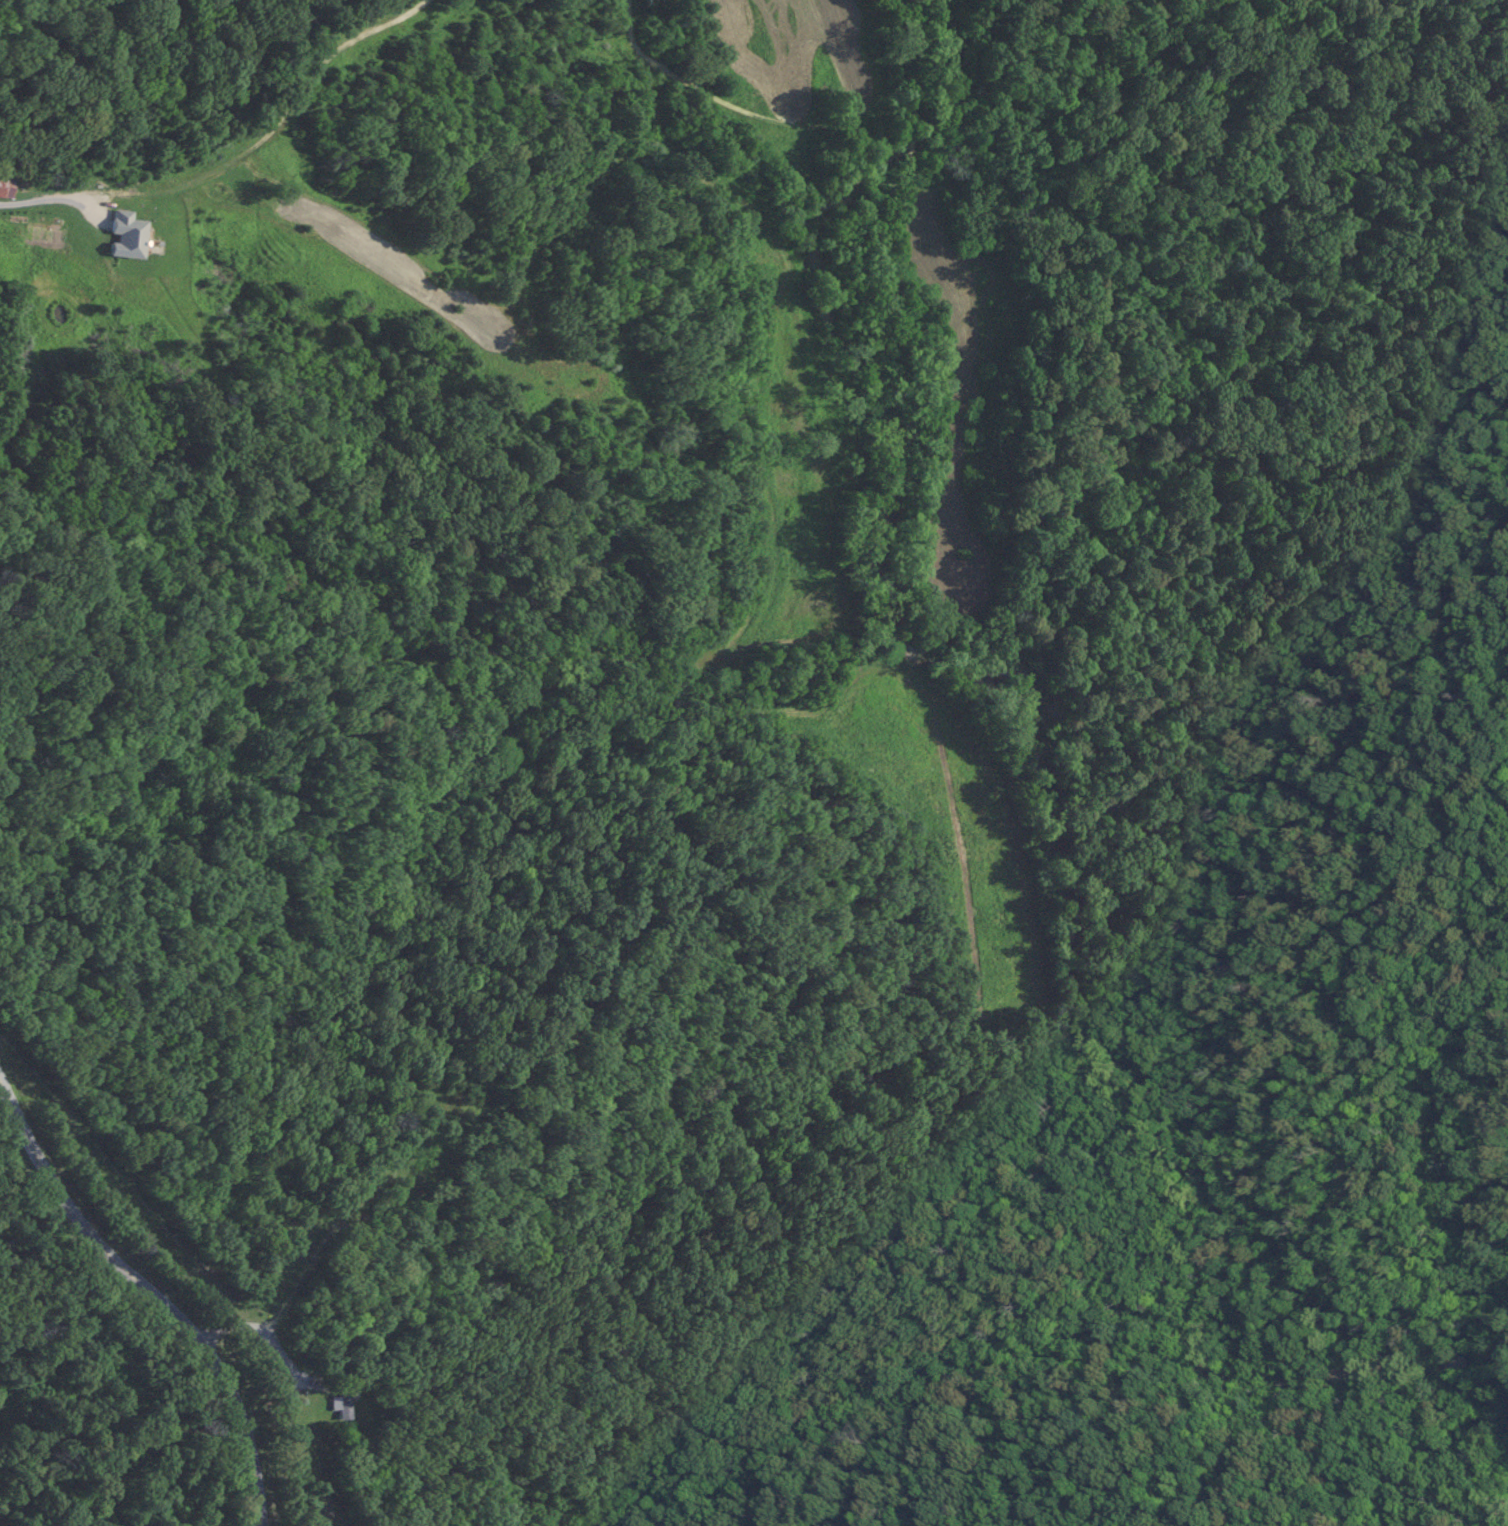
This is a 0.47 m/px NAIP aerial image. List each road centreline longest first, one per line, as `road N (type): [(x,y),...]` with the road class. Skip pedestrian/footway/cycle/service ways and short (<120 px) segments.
road 1 (secondary): [(256,1525),(249,1456),(219,1372),(94,1244),(0,1066)]

